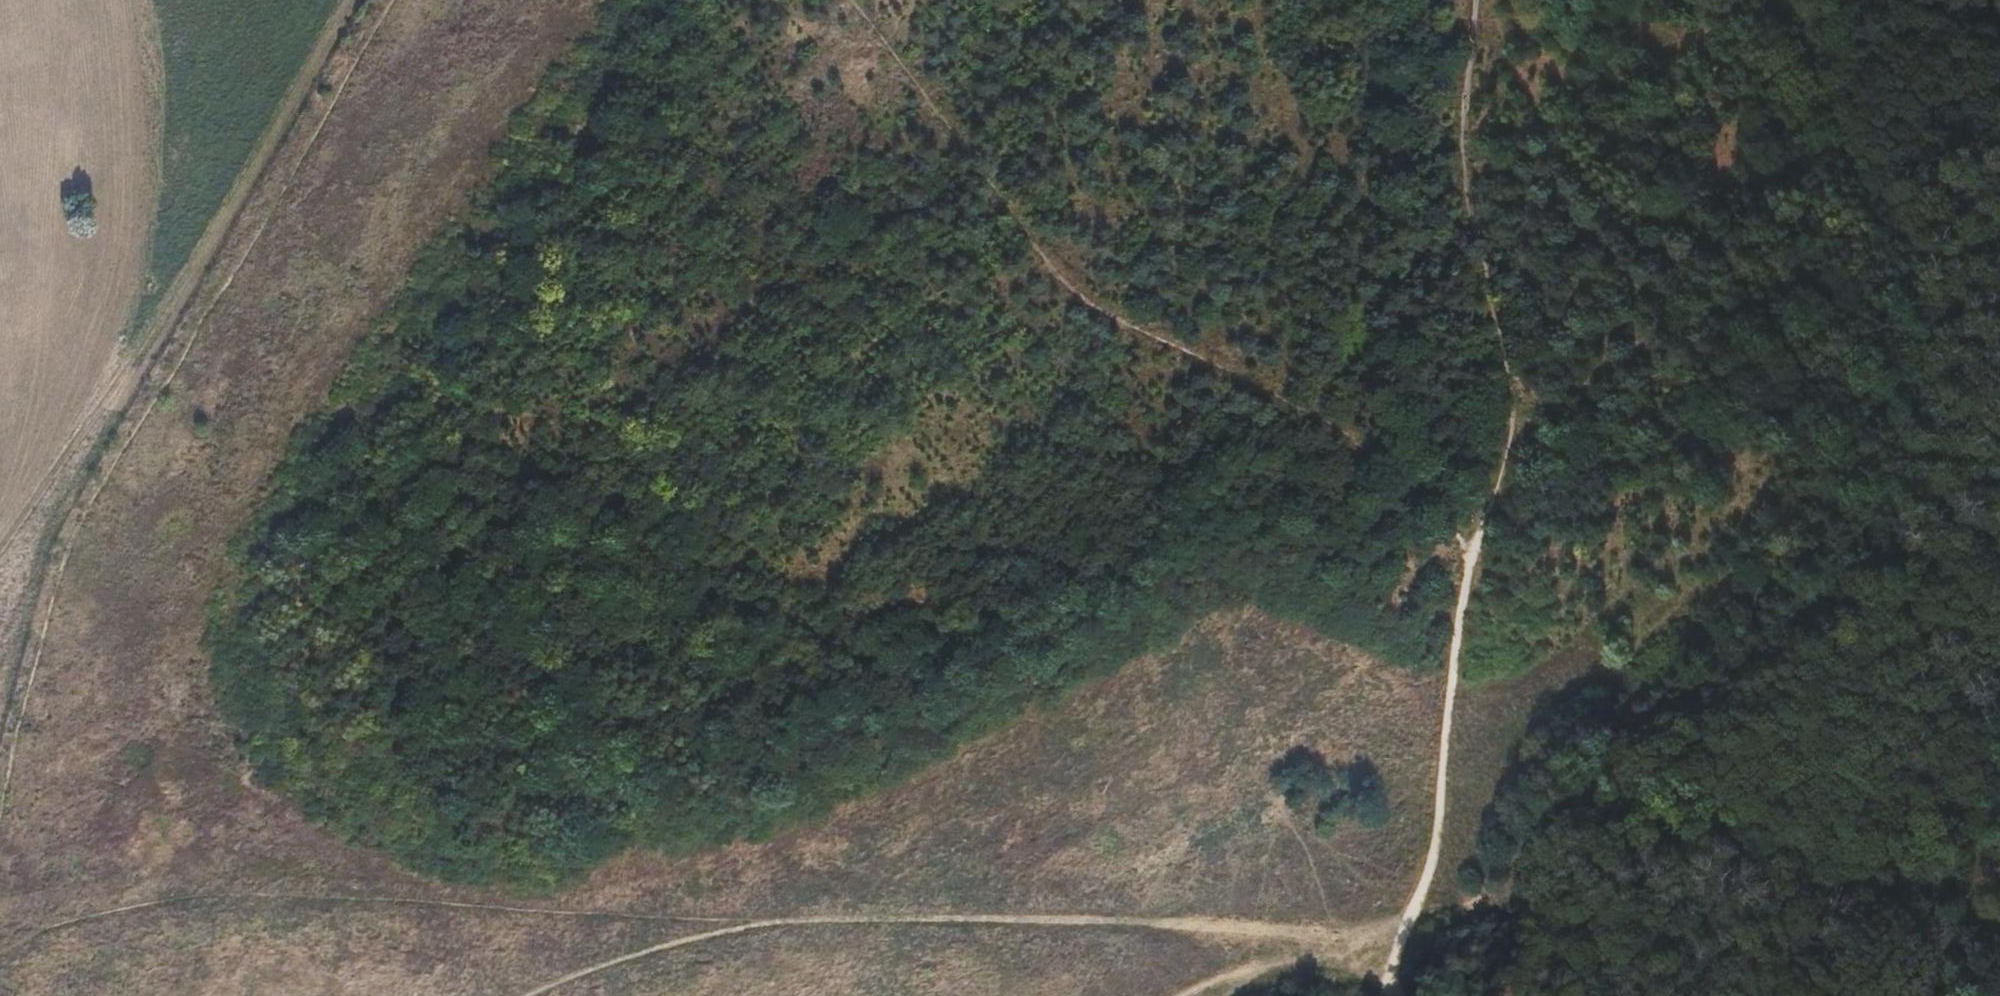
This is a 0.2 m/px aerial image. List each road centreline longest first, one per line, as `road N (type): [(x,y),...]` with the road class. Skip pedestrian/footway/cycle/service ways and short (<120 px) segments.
road 1 (track): [(0,571),(25,543),(63,466),(104,330),(123,135),(100,0)]

